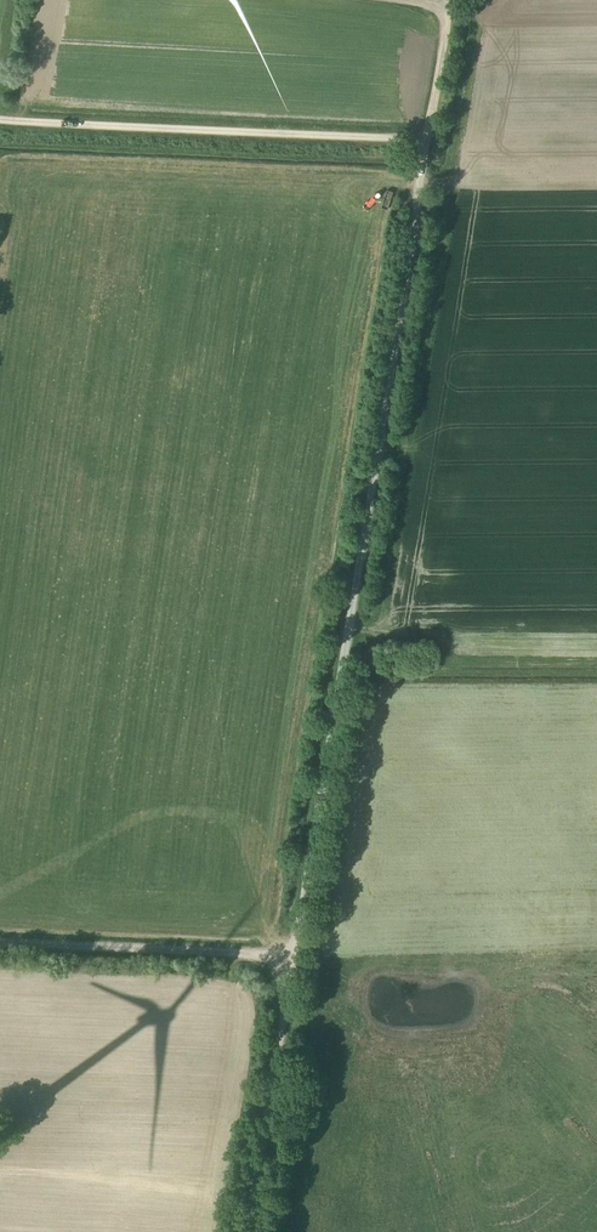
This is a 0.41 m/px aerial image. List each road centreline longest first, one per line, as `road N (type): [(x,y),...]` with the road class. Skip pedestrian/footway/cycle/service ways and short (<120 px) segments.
road 1 (unclassified): [(426,142),(282,948)]
road 2 (unclassified): [(0,123),(426,142)]
road 3 (unclassified): [(282,948),(240,1231)]
road 4 (unclassified): [(282,948),(0,937)]
road 5 (unclassified): [(426,142),(452,0)]

